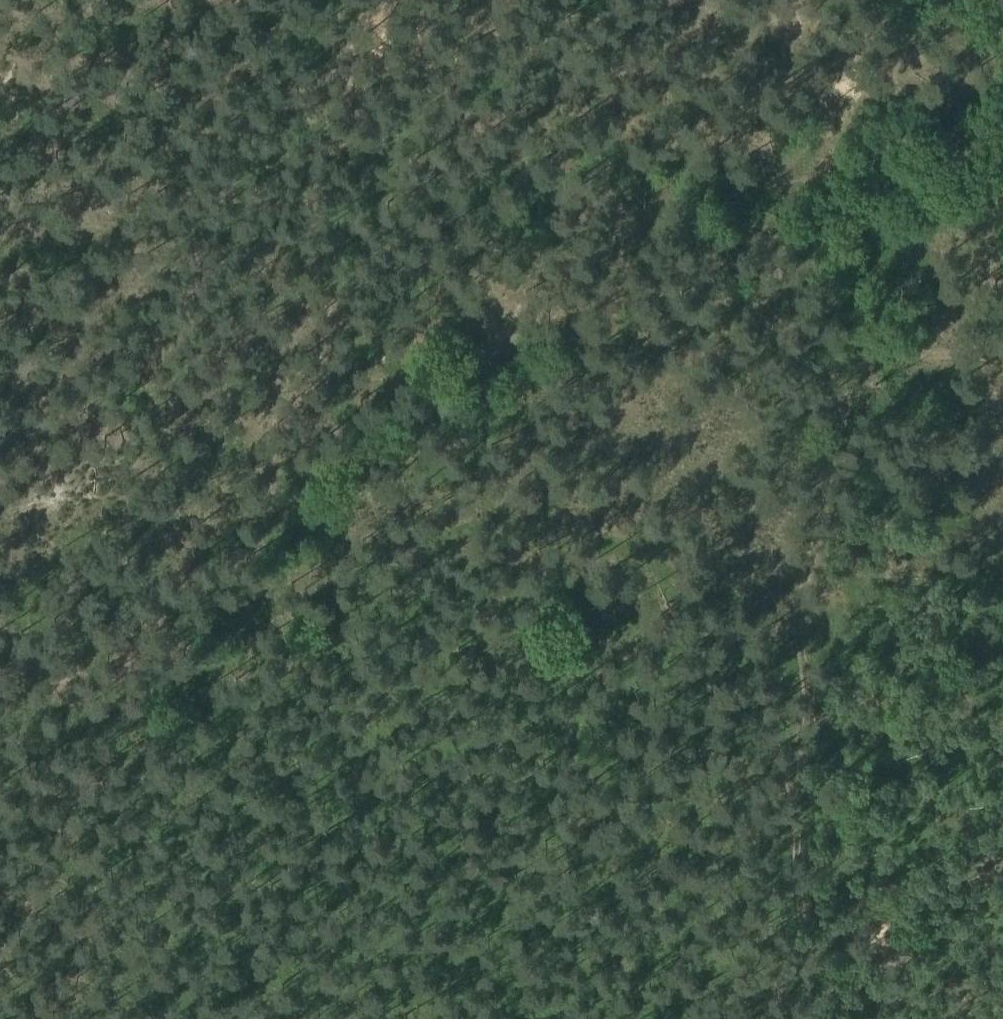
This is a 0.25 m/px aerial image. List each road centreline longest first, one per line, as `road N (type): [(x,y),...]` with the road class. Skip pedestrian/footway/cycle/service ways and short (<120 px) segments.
road 1 (track): [(1002,359),(887,356),(872,365),(838,416),(796,605),(804,696),(798,1018)]

